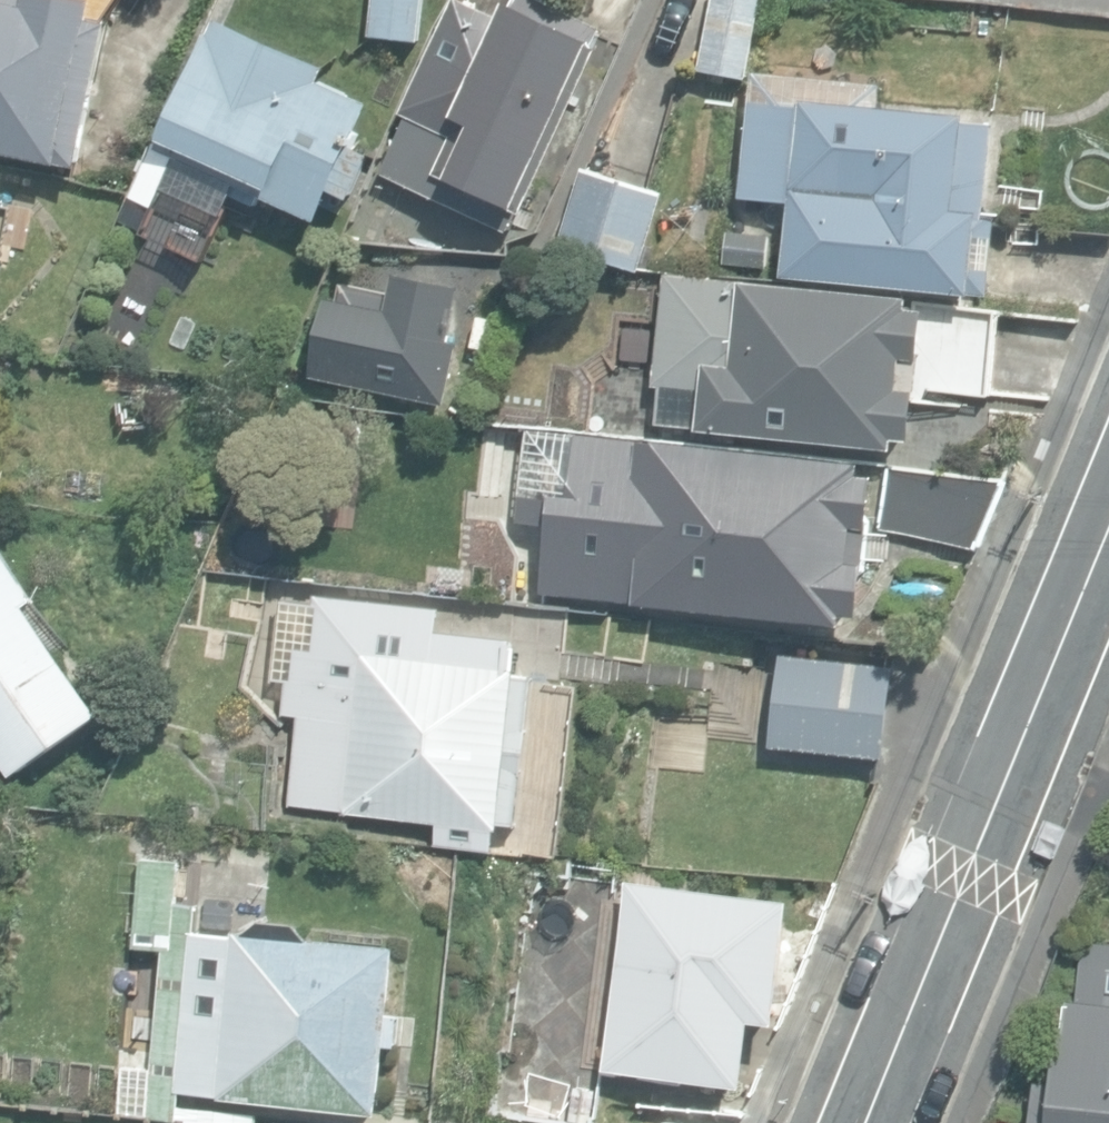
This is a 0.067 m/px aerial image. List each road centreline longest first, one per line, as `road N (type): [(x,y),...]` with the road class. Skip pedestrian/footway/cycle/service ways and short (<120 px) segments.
road 1 (residential): [(1108,526),(870,1122)]

